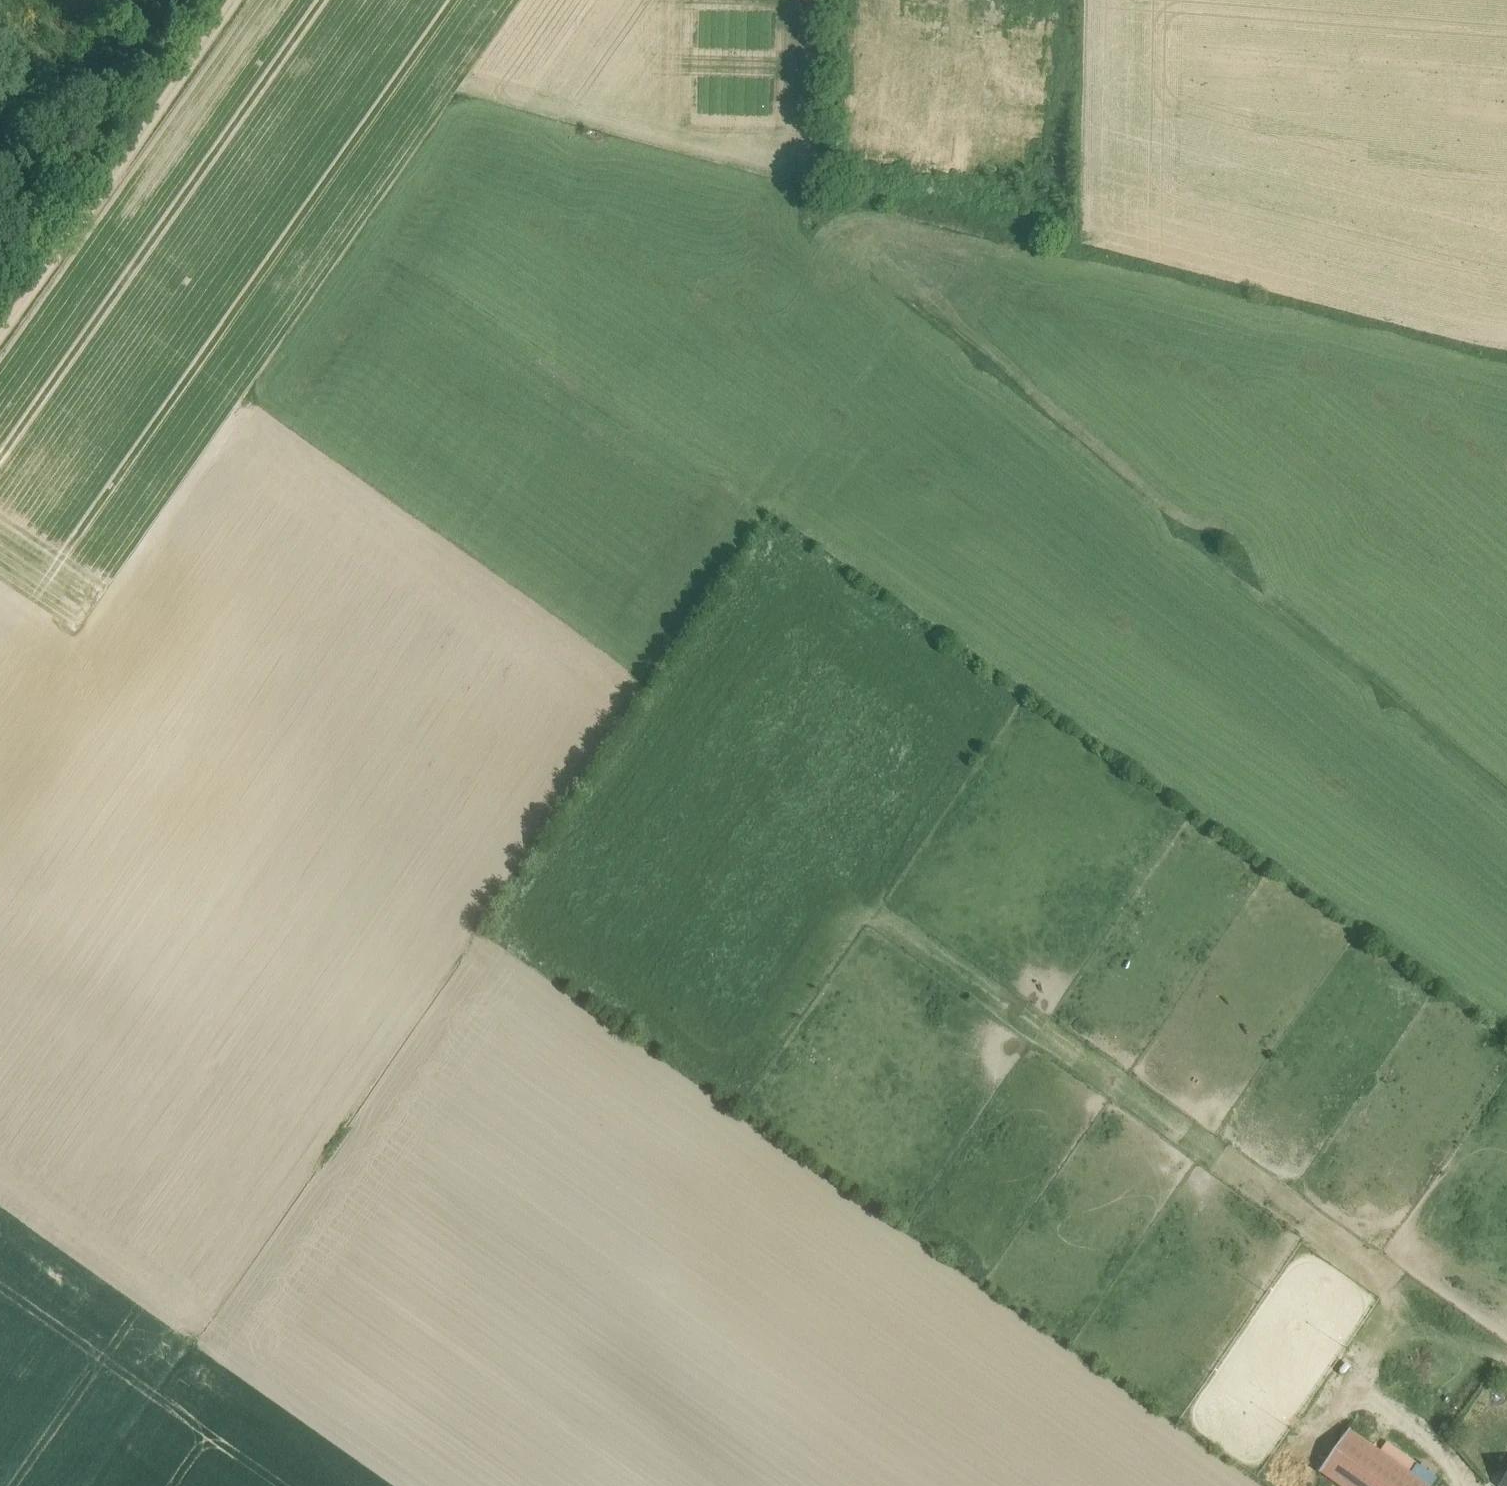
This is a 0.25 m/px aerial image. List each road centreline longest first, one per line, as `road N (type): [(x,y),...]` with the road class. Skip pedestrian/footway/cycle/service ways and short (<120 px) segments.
road 1 (track): [(824,222),(1506,793)]
road 2 (track): [(239,0),(0,337)]

